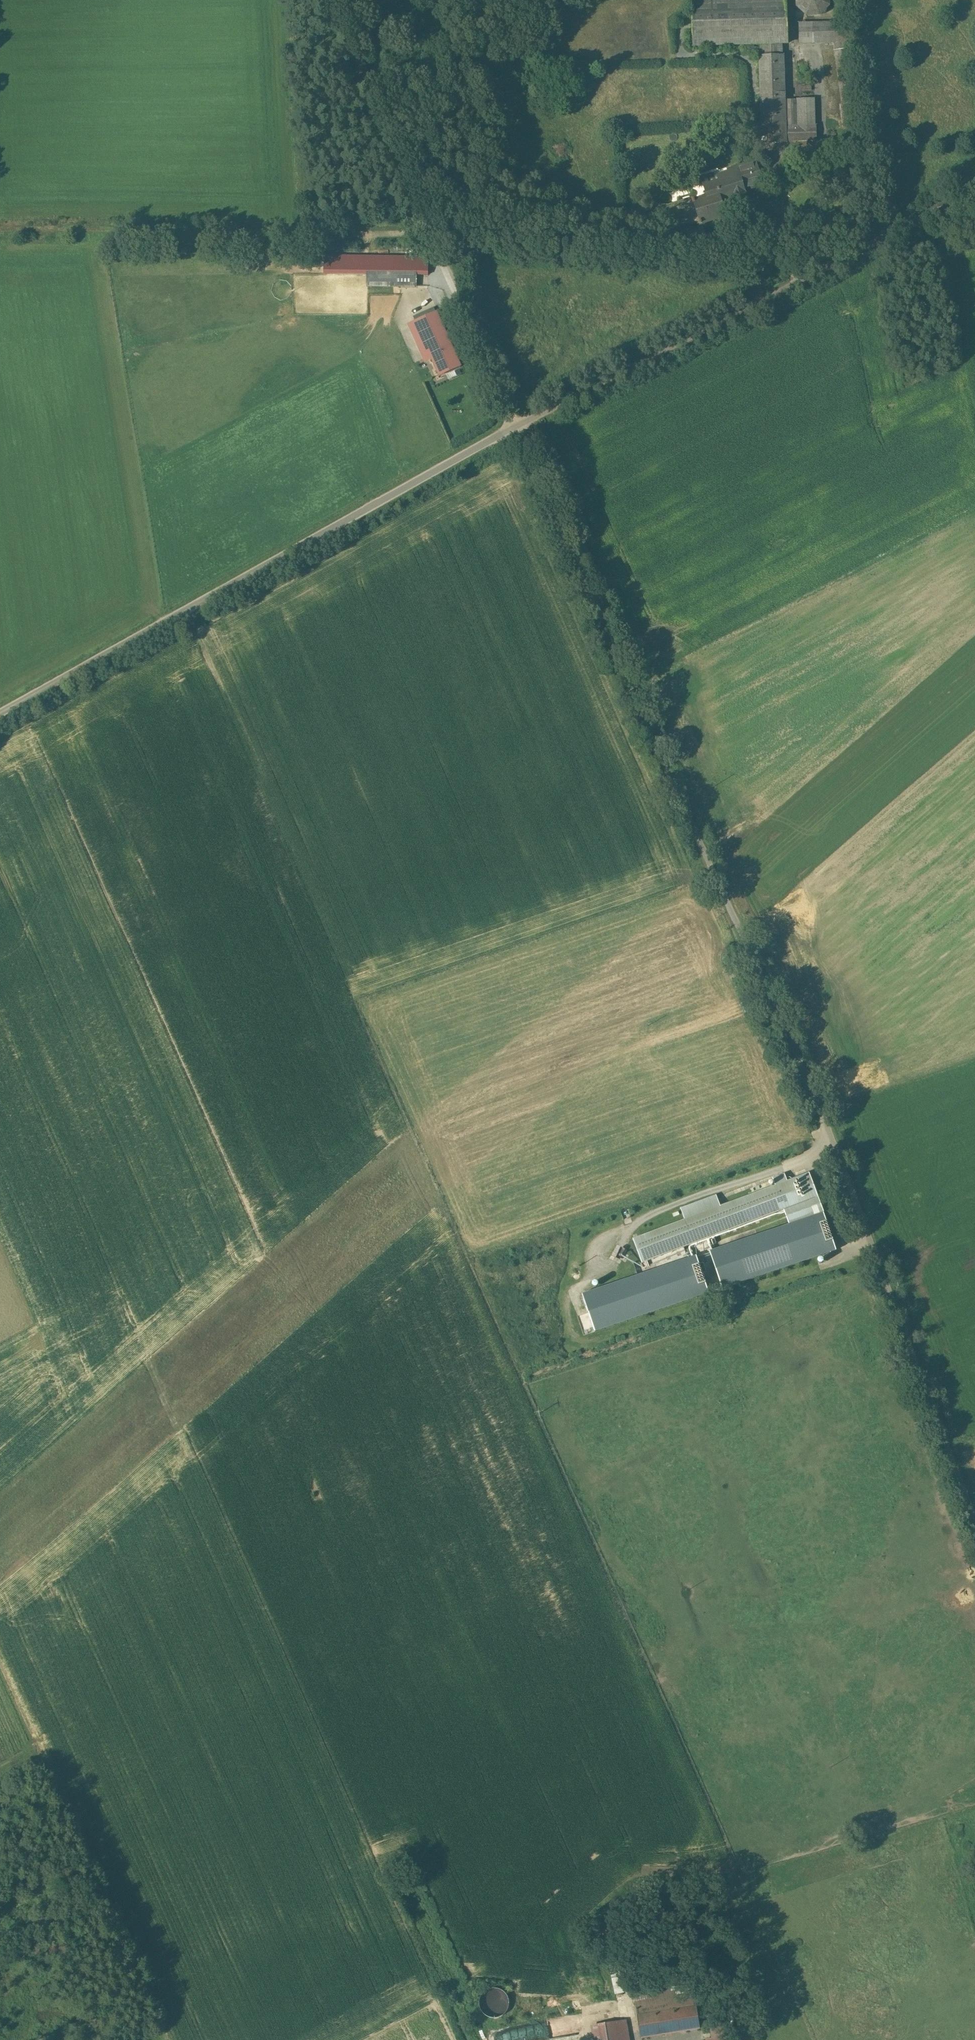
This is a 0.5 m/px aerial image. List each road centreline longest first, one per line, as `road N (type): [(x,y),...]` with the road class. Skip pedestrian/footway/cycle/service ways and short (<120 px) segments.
road 1 (unclassified): [(513,427),(811,1095),(974,1511)]
road 2 (unclassified): [(513,427),(0,710)]
road 3 (unclassified): [(974,191),(755,296),(513,427)]
road 4 (track): [(429,235),(0,233)]
road 5 (track): [(329,0),(429,235)]
road 6 (track): [(429,235),(513,427)]

